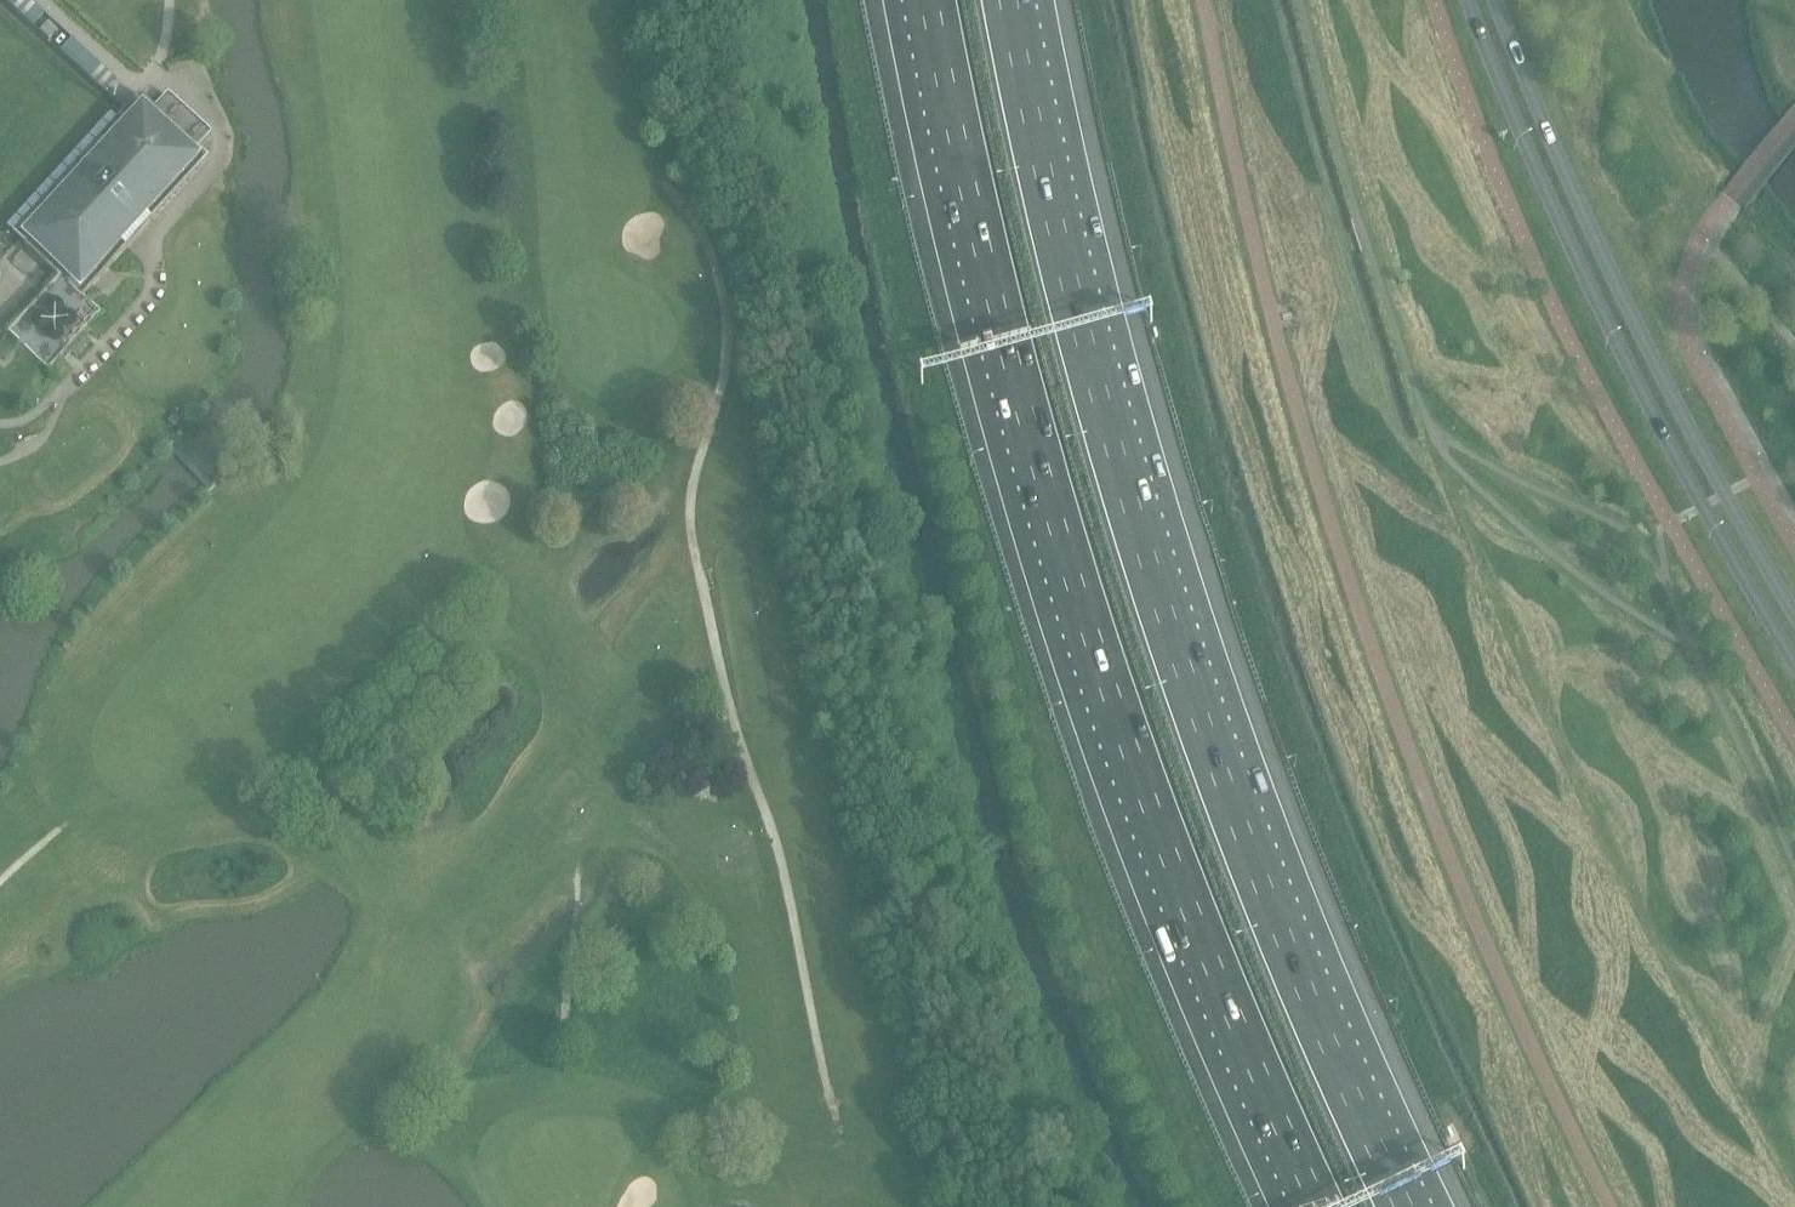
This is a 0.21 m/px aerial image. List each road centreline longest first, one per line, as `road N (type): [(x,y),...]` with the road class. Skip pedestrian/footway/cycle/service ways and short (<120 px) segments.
road 1 (motorway): [(1404,1206),(1304,984),(1212,749),(1131,507),(1054,217),(1012,0)]
road 2 (motorway): [(930,0),(973,204),(1068,559),(1221,988),(1319,1206)]
road 3 (secondary): [(1469,0),(1574,254),(1794,663)]
road 4 (secondary): [(1794,609),(1726,495),(1603,244),(1498,0)]

